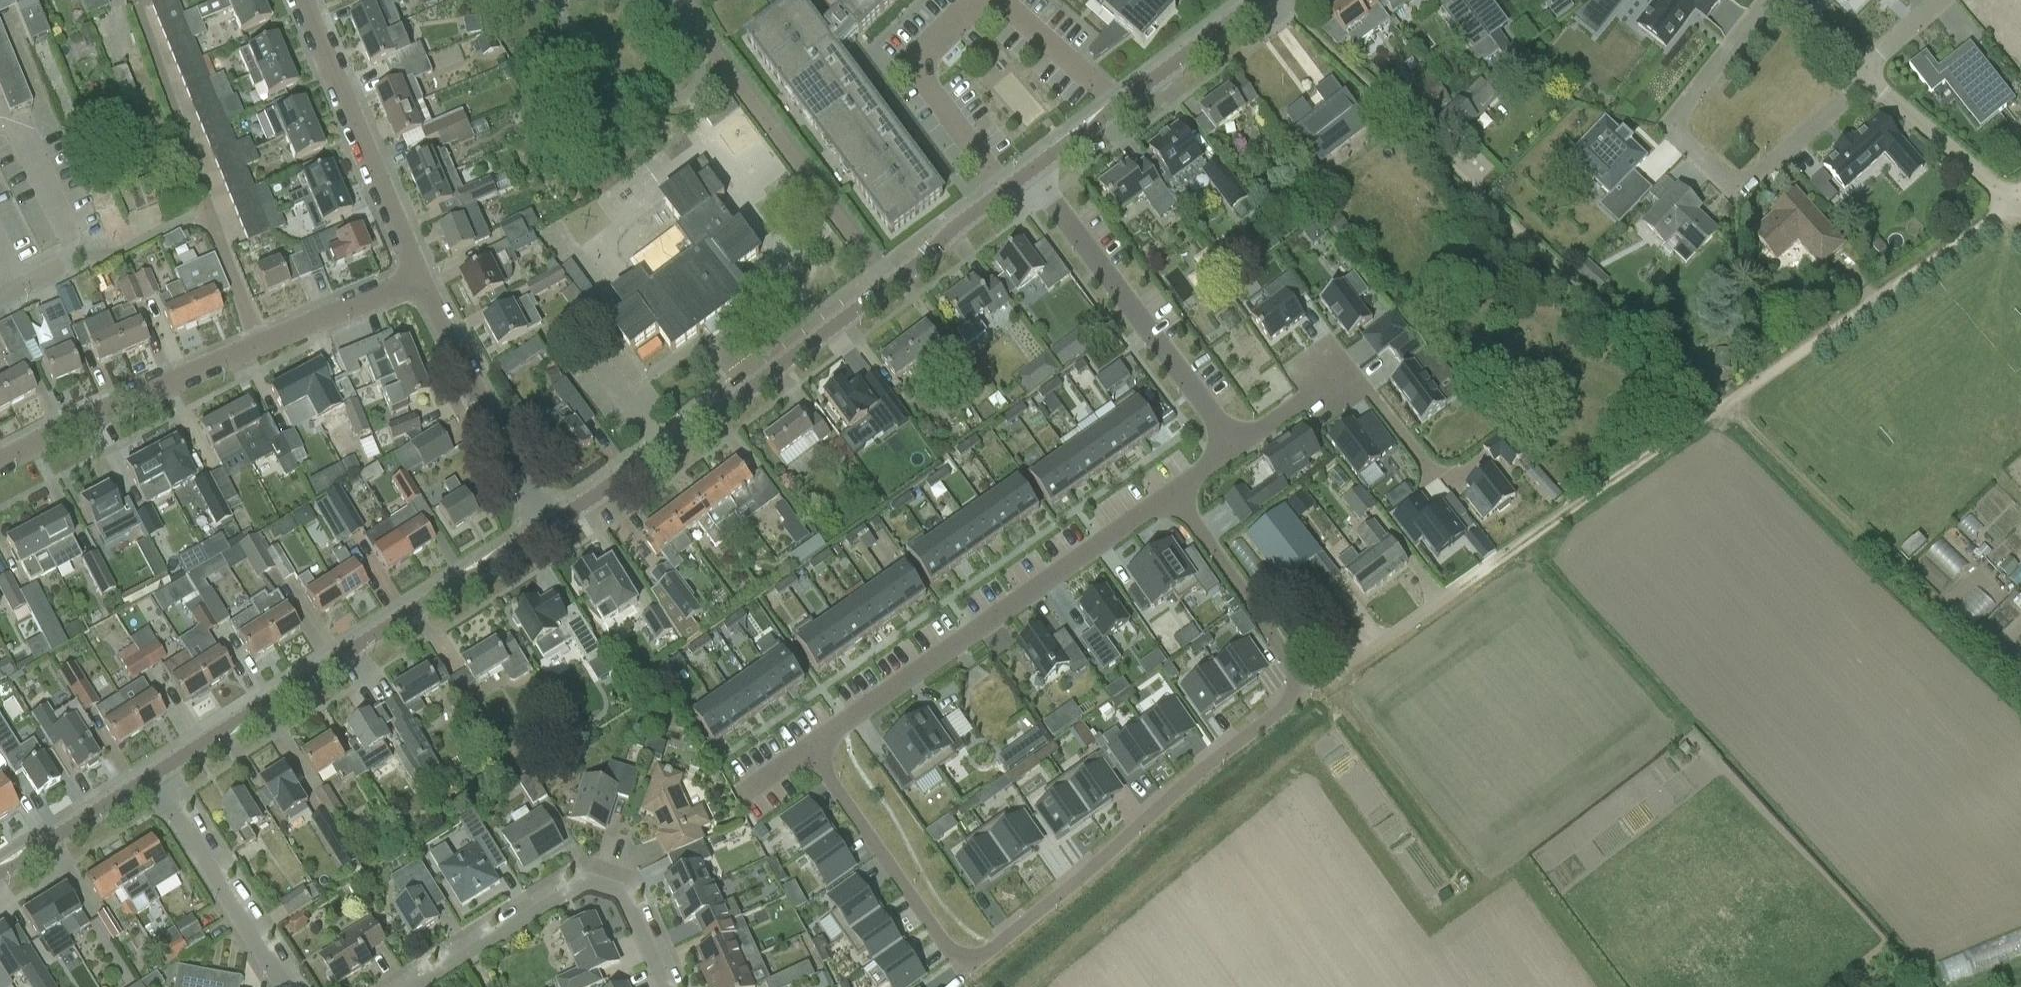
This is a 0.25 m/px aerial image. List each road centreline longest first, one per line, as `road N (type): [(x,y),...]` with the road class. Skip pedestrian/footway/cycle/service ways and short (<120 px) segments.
road 1 (residential): [(814,750),(961,961),(1306,689),(1171,490)]
road 2 (track): [(1330,687),(2014,204)]
road 3 (track): [(1271,0),(1367,97),(1722,409)]
road 4 (residential): [(158,776),(549,513)]
road 5 (residential): [(0,467),(420,280)]
road 6 (residential): [(1171,490),(814,750)]
road 7 (residential): [(1764,0),(1677,114),(1675,135),(1729,185),(1752,185),(1861,77)]
road 8 (residential): [(549,513),(636,460),(883,273)]
road 9 (residential): [(1025,166),(1228,449)]
road 10 (residential): [(883,273),(701,32),(687,0)]
road 11 (residential): [(420,280),(305,0)]
road 12 (residential): [(1228,449),(1351,363),(1439,477)]
road 13 (residential): [(549,513),(420,280)]
road 14 (residential): [(158,776),(286,986)]
road 15 (residential): [(987,0),(919,66),(994,189)]
road 16 (residential): [(586,880),(414,986)]
road 17 (residential): [(2007,200),(1861,77)]
road 18 (residential): [(0,876),(158,776)]
road 19 (residential): [(1115,96),(1243,0)]
road 20 (residential): [(1115,96),(999,0)]
road 21 (residential): [(666,986),(620,891),(586,880)]
road 22 (residential): [(883,273),(994,189)]

